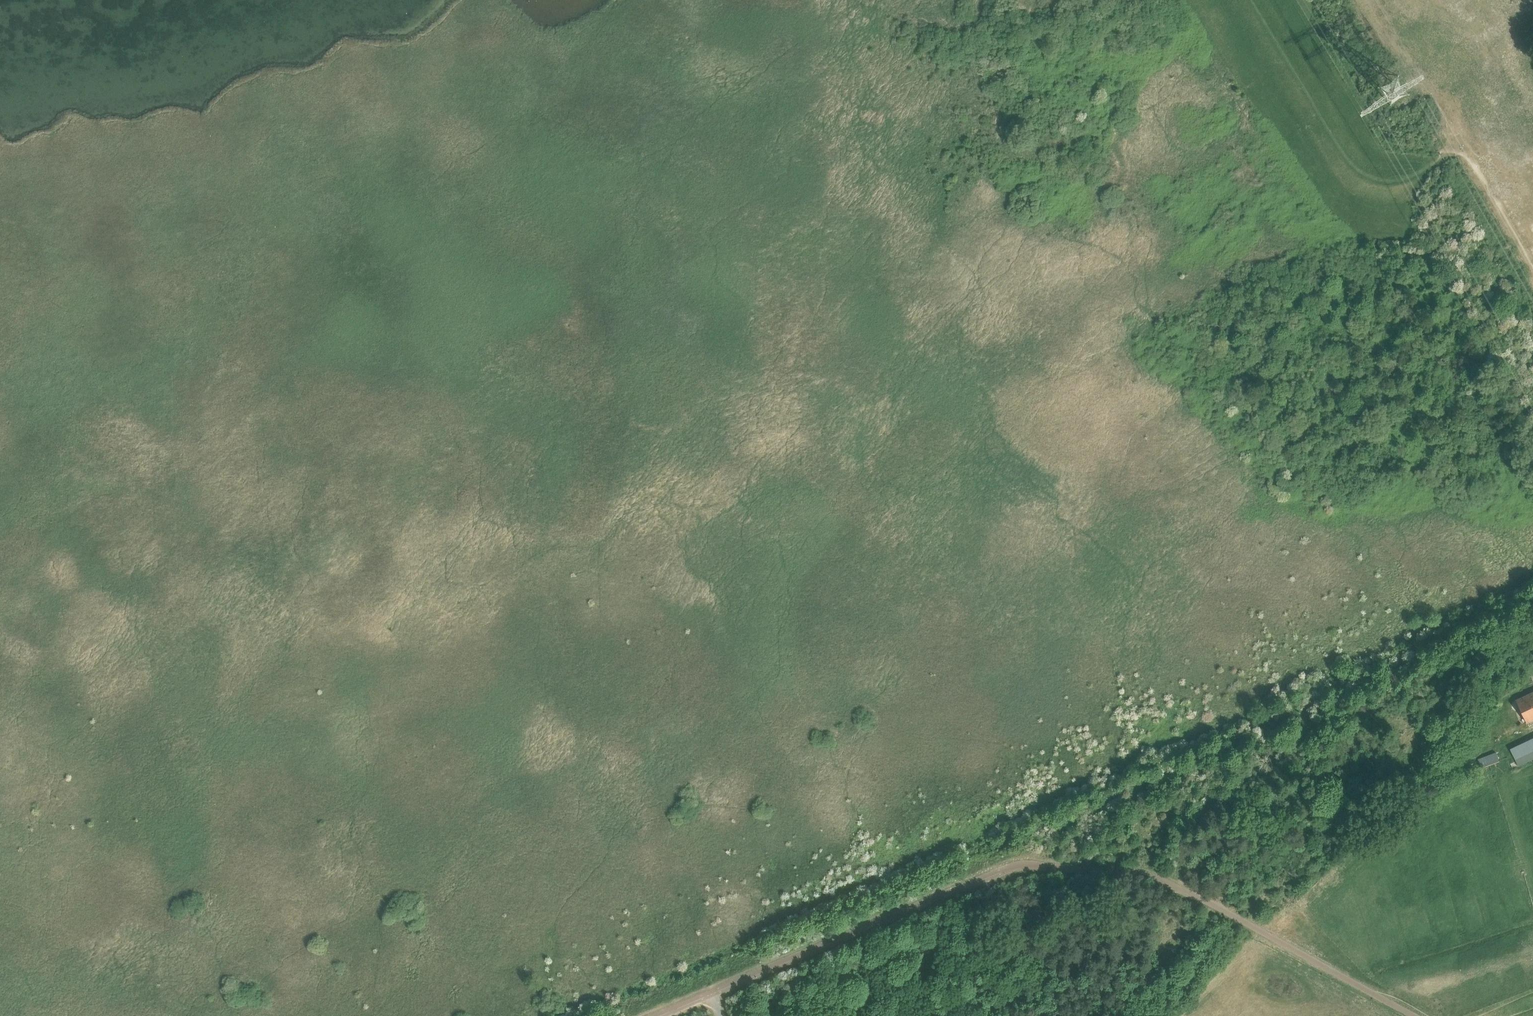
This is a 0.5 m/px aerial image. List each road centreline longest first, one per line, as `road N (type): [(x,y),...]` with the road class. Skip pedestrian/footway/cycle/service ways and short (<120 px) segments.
road 1 (track): [(1248,0),(1343,159),(1365,177),(1393,183),(1463,153),(1532,272)]

